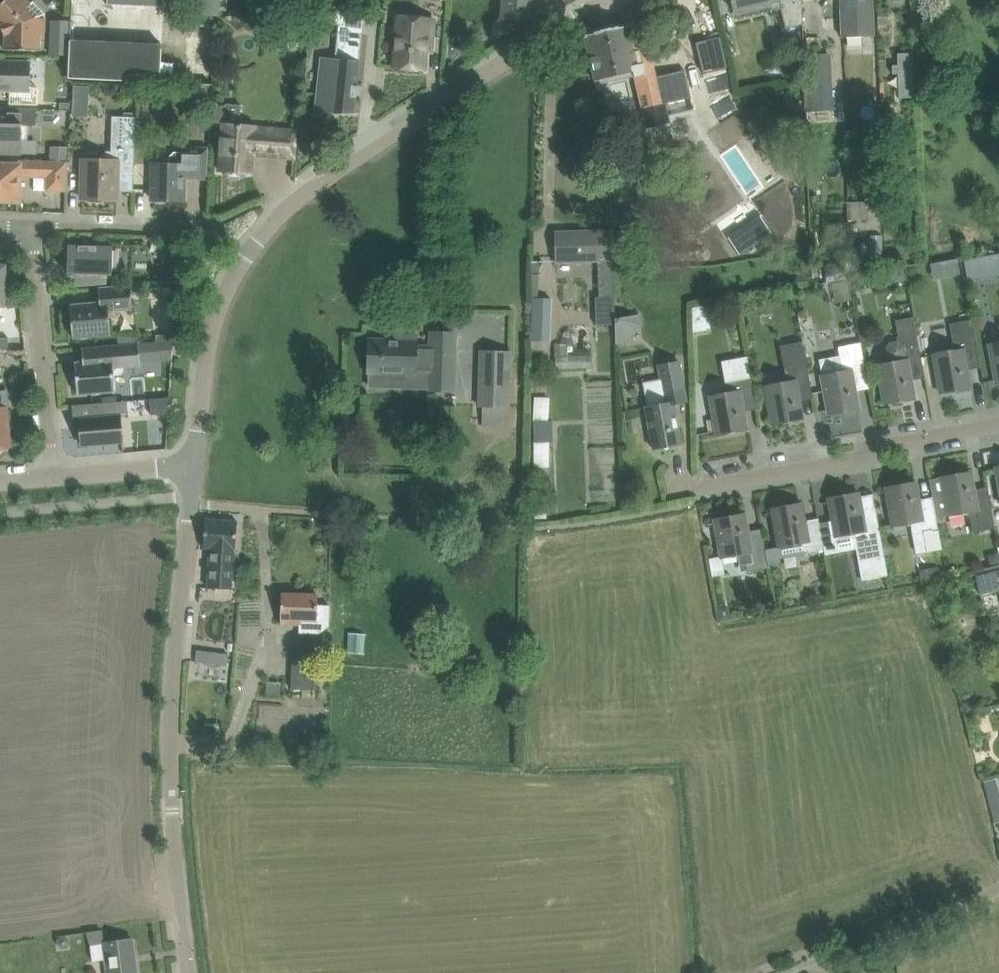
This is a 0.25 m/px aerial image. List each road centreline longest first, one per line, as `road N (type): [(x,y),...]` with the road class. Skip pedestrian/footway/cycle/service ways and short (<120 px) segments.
road 1 (residential): [(194,465),(224,299),(279,217),(602,0)]
road 2 (residential): [(705,486),(998,424)]
road 3 (residential): [(172,793),(190,500)]
road 4 (residential): [(31,228),(53,476)]
road 5 (unclassified): [(189,972),(172,793)]
road 6 (residential): [(31,228),(208,229)]
road 7 (residential): [(53,476),(194,465)]

